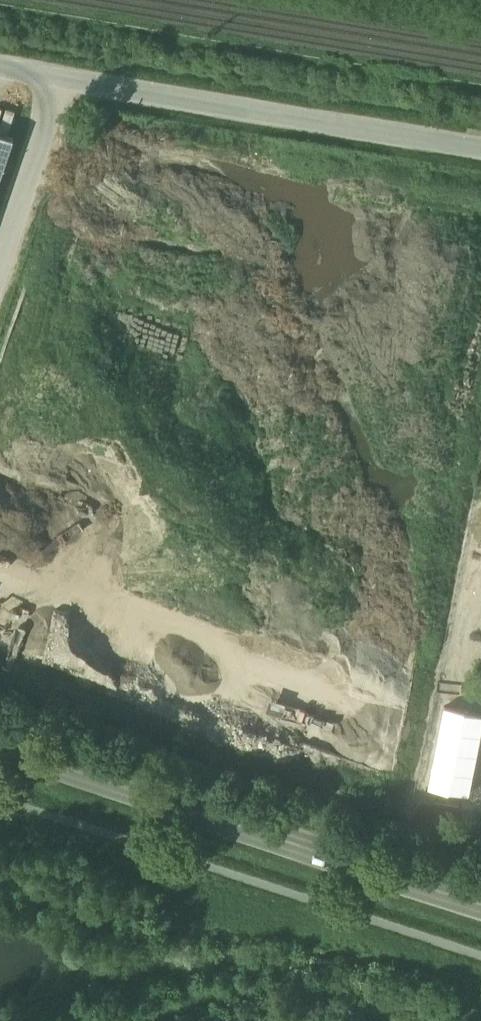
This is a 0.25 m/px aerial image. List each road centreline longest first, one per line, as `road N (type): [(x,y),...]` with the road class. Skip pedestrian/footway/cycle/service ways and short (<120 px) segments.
road 1 (secondary): [(480,902),(0,747)]
road 2 (unclassified): [(480,149),(0,64)]

